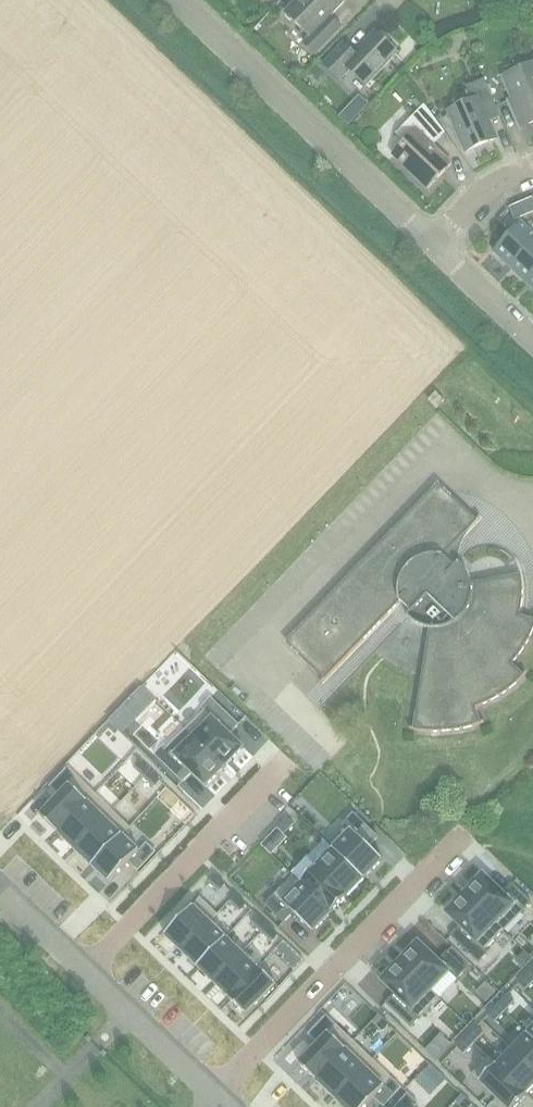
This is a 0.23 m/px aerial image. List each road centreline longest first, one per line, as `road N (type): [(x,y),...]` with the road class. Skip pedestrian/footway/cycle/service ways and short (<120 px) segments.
road 1 (residential): [(216,1094),(461,837)]
road 2 (tertiary): [(430,239),(177,0)]
road 3 (residential): [(83,967),(281,762)]
road 4 (residential): [(216,1094),(83,967)]
road 5 (tertiary): [(532,339),(430,239)]
road 6 (residential): [(430,239),(479,187),(532,162)]

